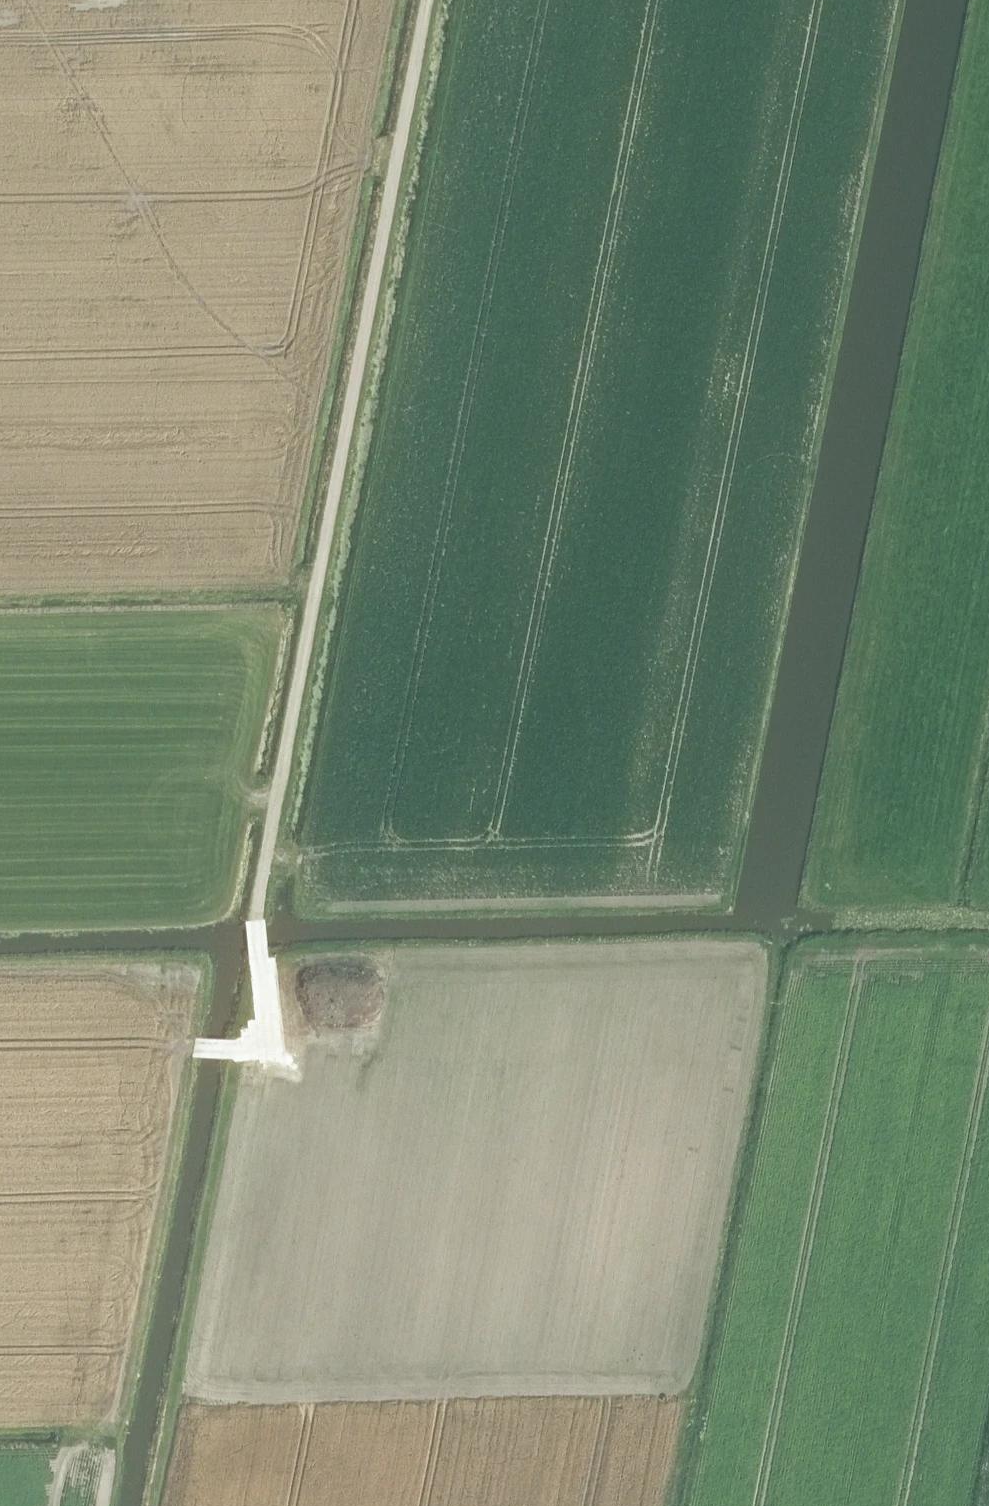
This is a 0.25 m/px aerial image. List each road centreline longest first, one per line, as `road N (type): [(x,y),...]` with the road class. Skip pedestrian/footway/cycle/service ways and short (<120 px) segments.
road 1 (track): [(256,1025),(255,919),(428,0)]

